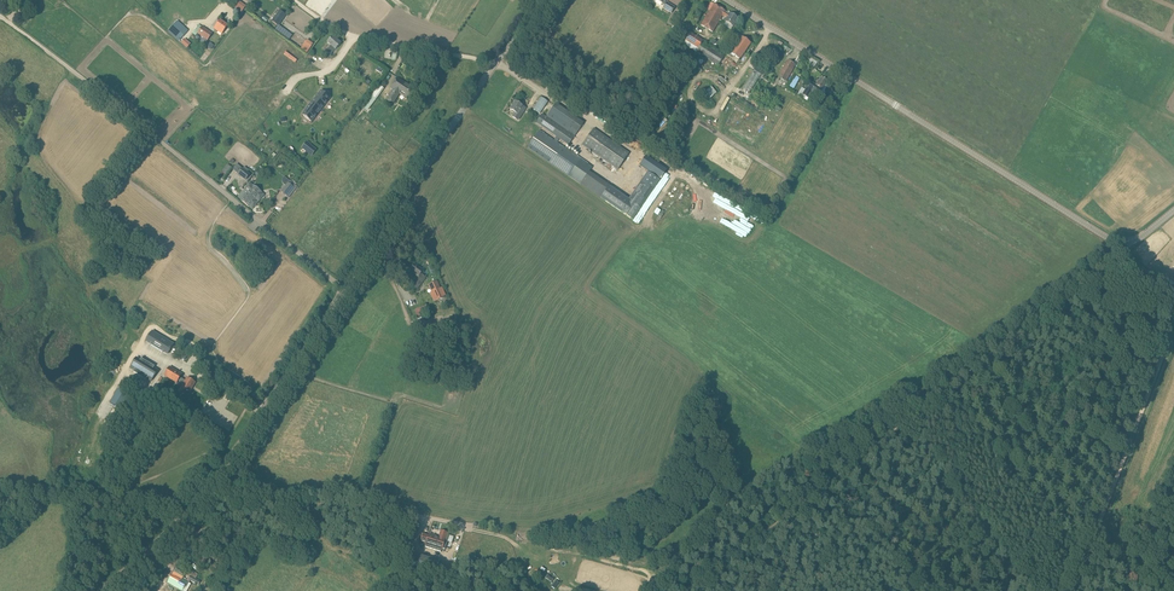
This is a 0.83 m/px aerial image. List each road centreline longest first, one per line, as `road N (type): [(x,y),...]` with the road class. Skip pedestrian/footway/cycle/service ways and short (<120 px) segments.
road 1 (tertiary): [(97,590),(160,538),(218,472),(541,0)]
road 2 (track): [(687,590),(1123,243)]
road 3 (tertiary): [(1123,243),(725,0)]
road 4 (track): [(229,456),(275,493),(340,485),(507,538),(530,590)]
road 5 (track): [(231,199),(2,18)]
road 6 (track): [(1173,326),(1072,590)]
road 7 (track): [(494,64),(358,37),(295,0)]
road 8 (track): [(345,289),(231,199)]

